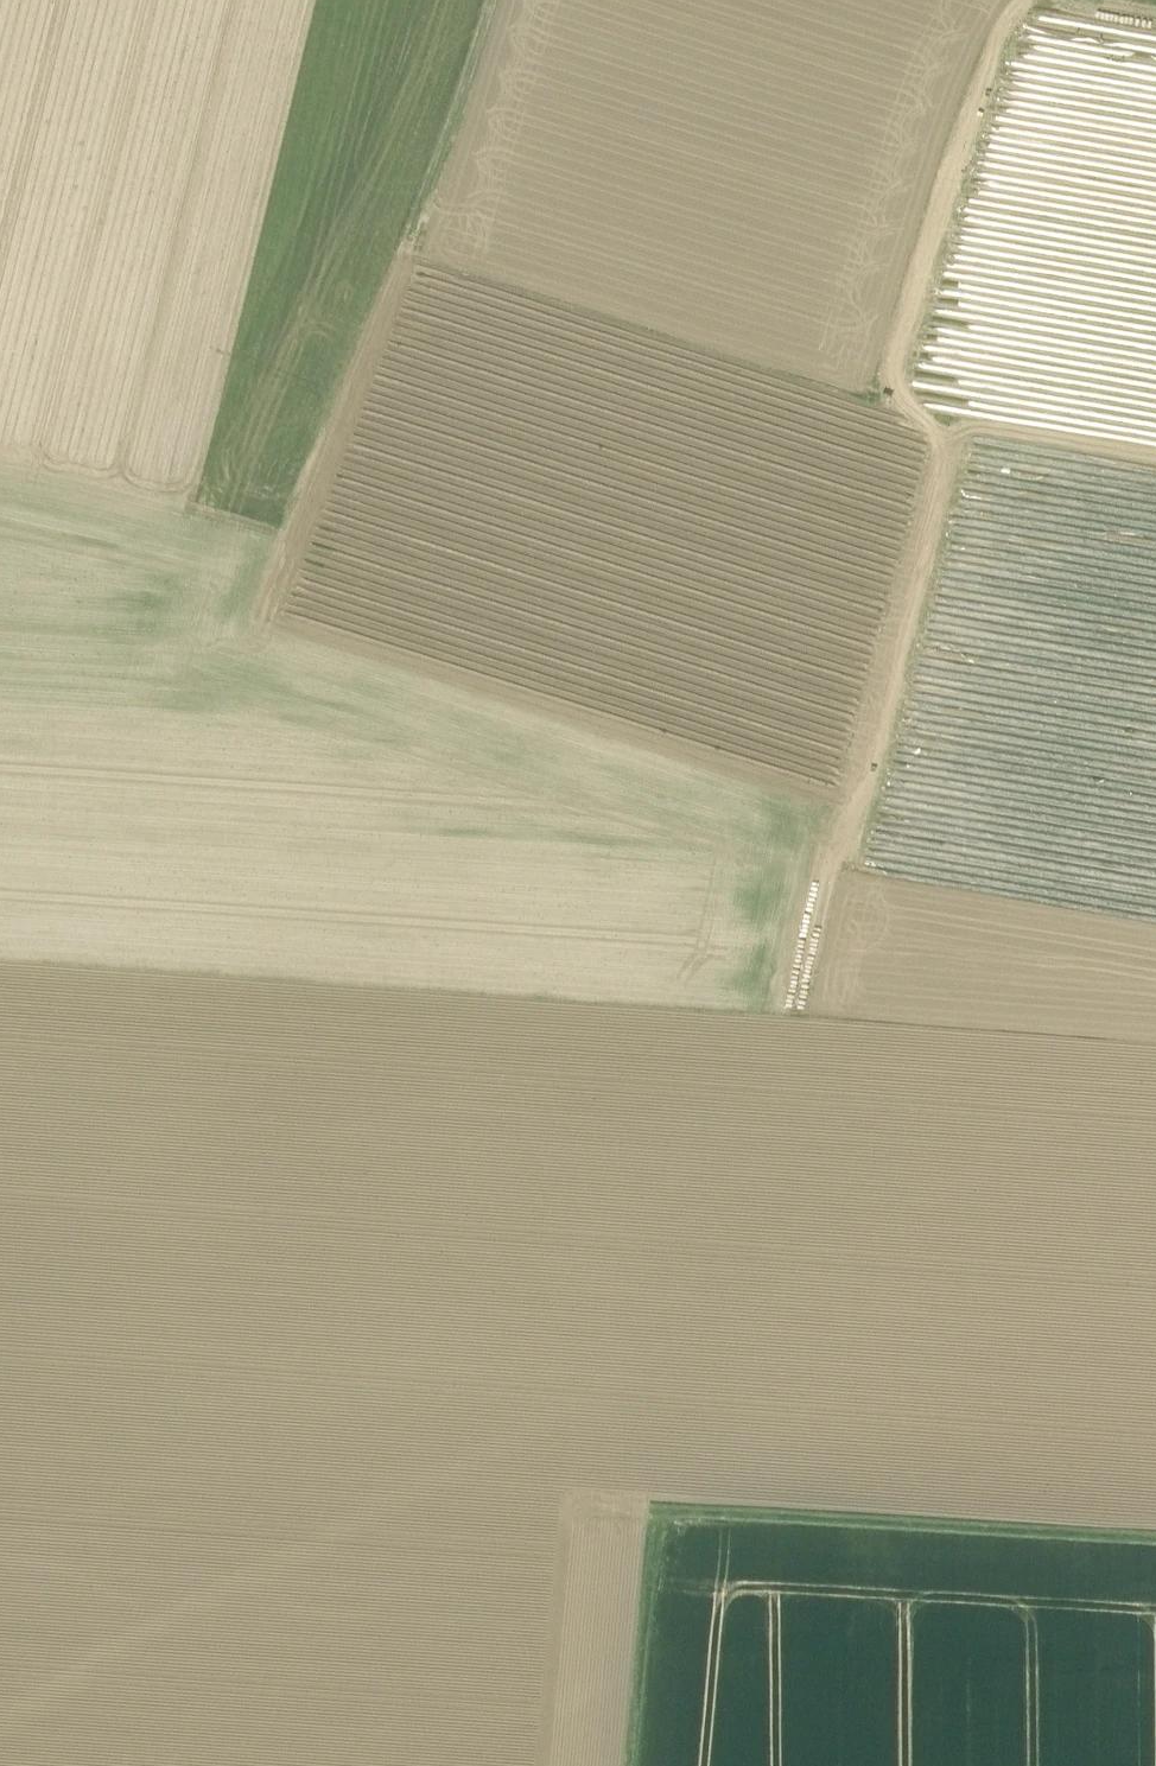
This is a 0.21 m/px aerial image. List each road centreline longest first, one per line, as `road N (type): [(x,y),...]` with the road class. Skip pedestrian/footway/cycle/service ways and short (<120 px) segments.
road 1 (track): [(495,0),(459,127)]

